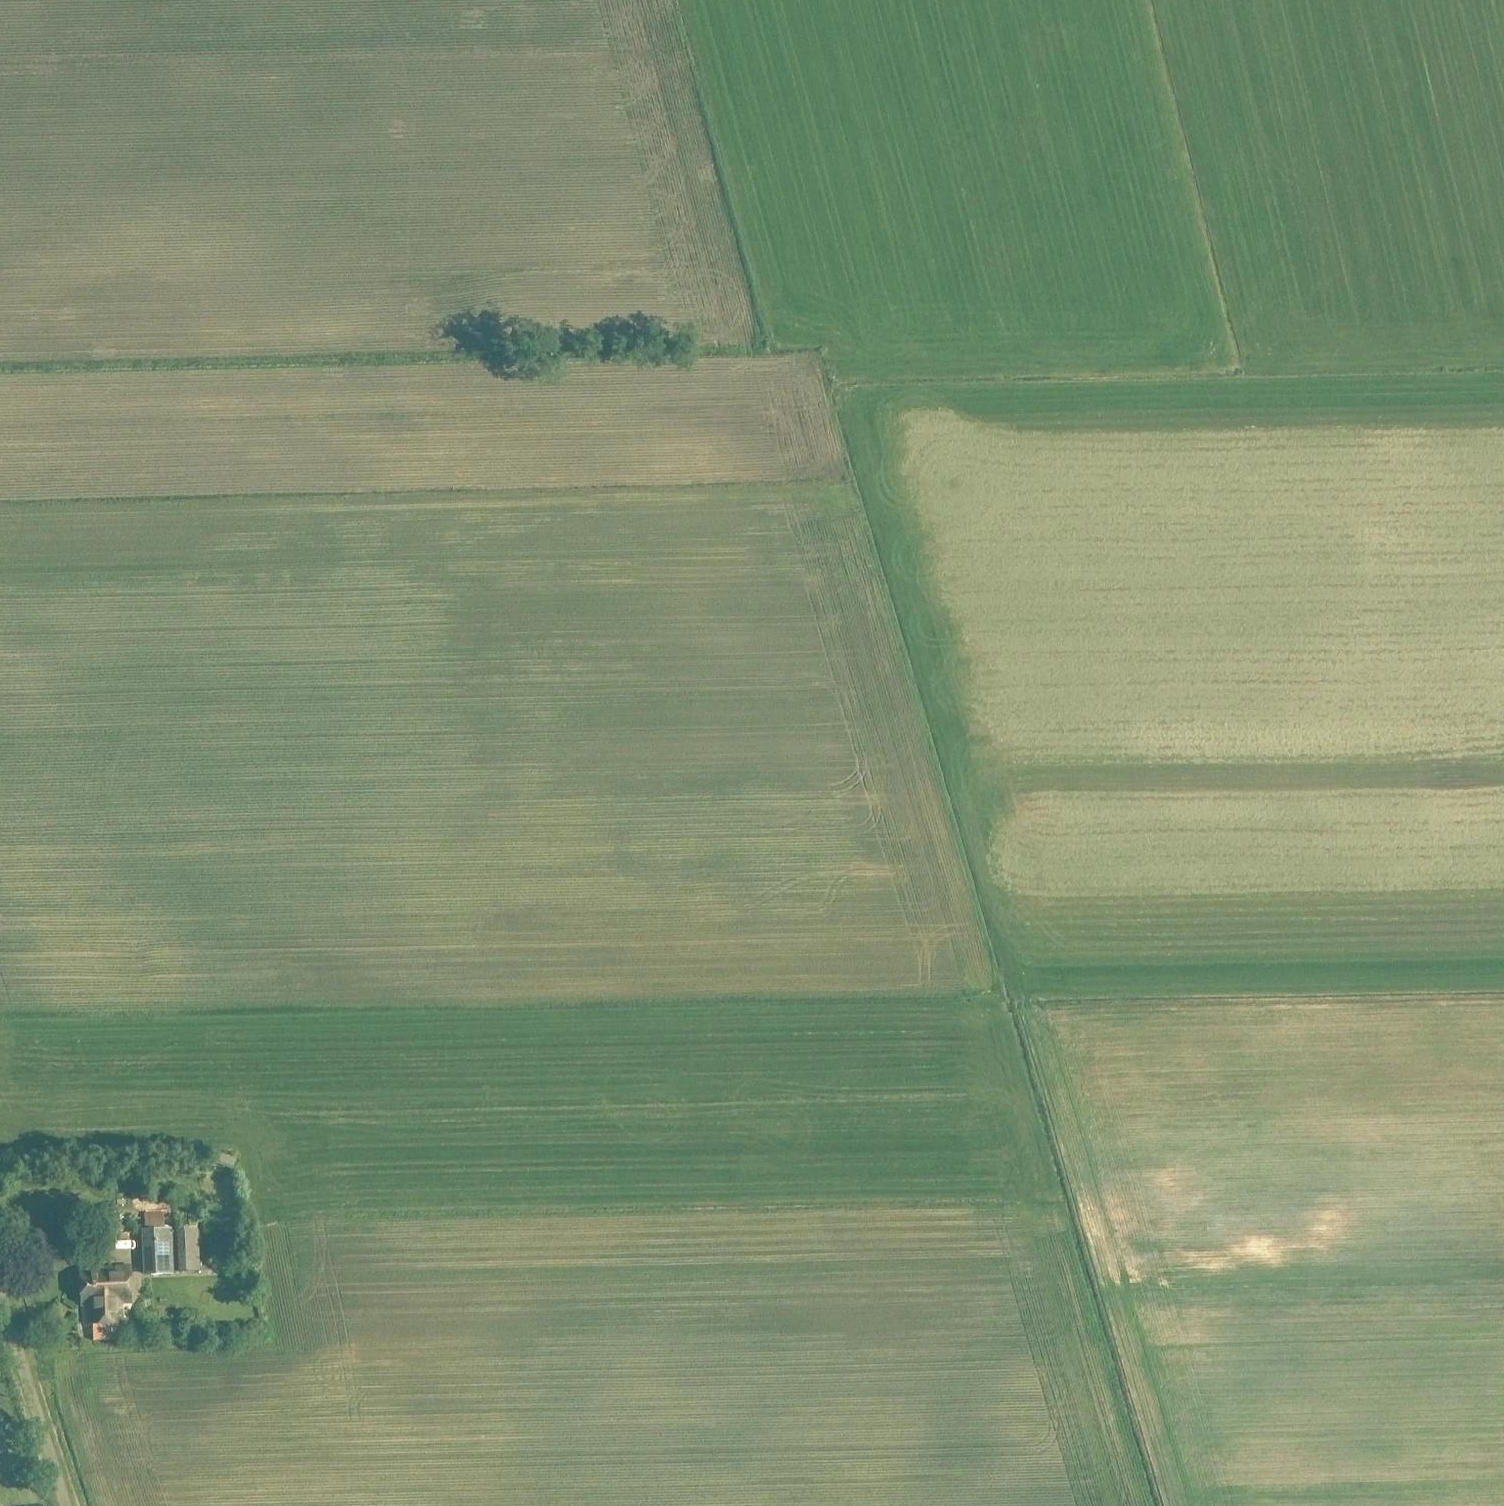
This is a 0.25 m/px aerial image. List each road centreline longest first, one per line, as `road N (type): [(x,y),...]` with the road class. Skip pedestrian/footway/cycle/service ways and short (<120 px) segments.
road 1 (unclassified): [(61,1505),(0,1310)]

